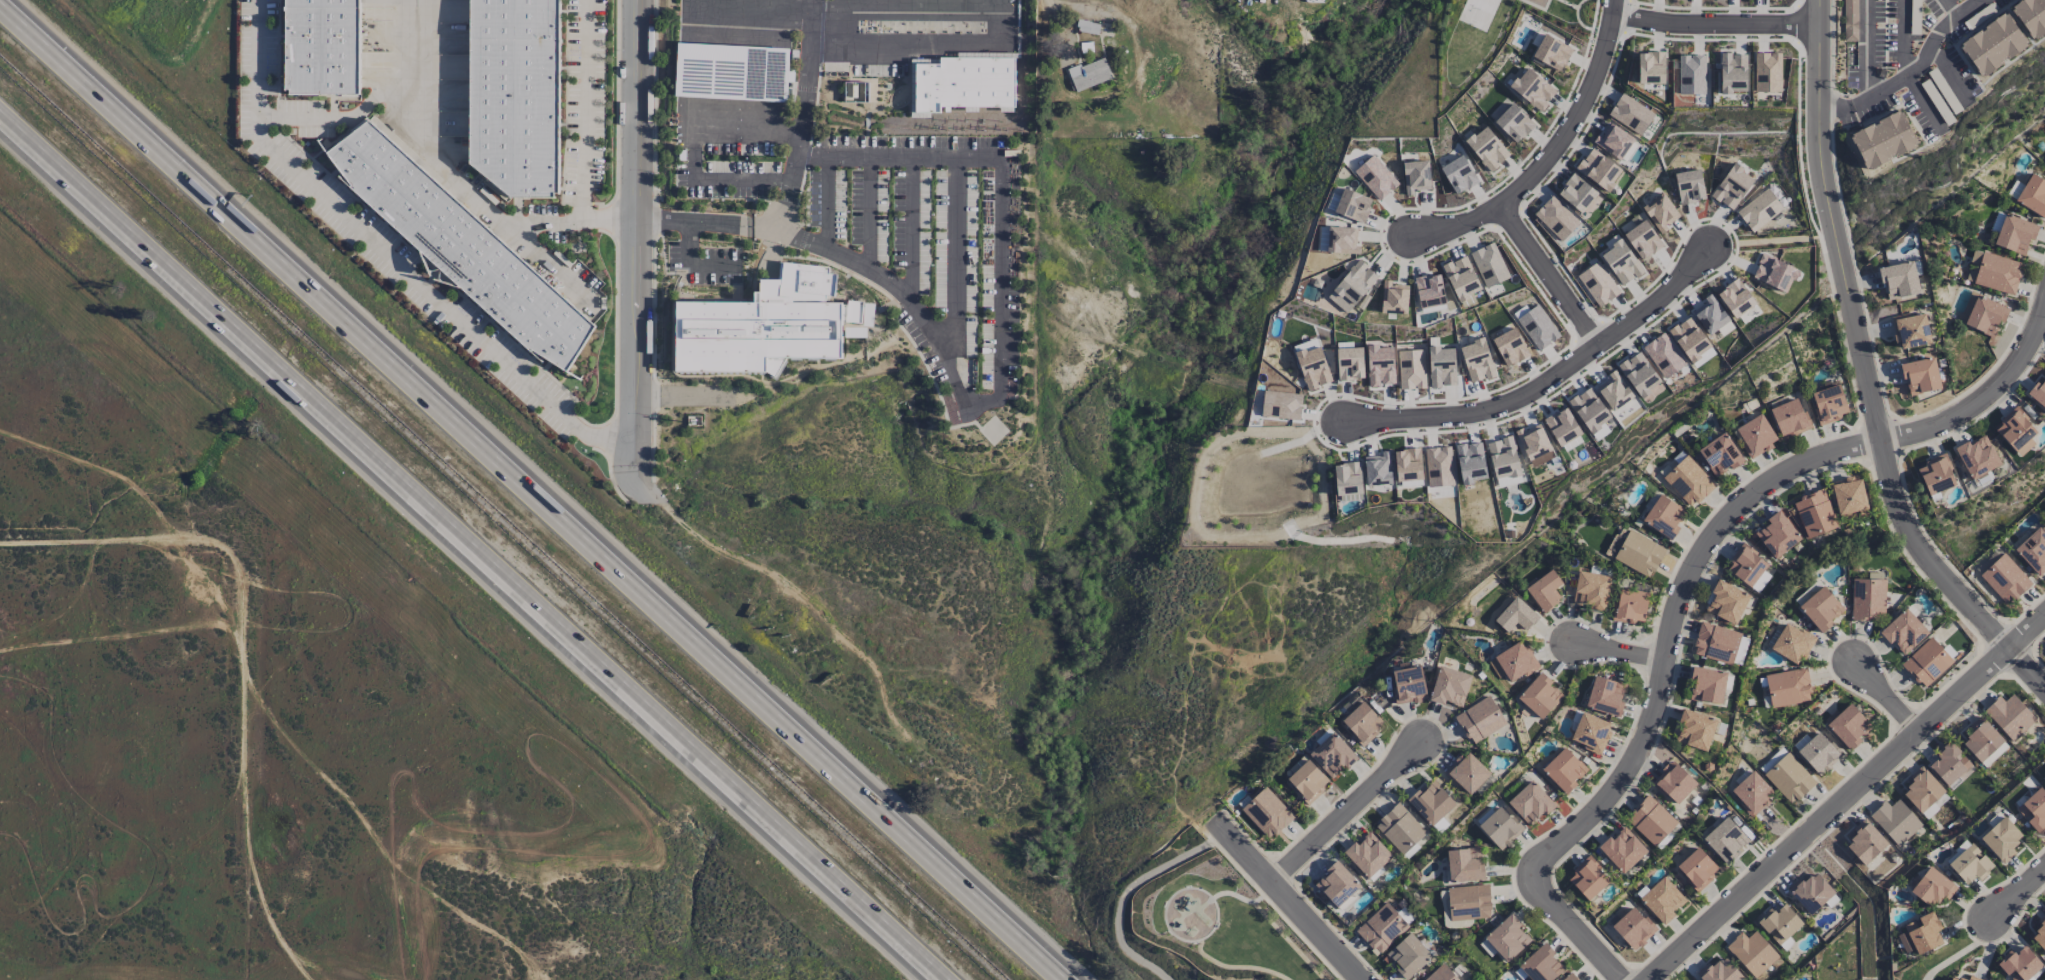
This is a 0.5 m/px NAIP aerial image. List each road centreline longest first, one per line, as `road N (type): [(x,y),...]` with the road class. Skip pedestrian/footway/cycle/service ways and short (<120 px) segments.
road 1 (motorway): [(1064,979),(0,7)]
road 2 (motorway): [(0,117),(941,979)]
road 3 (residential): [(1541,891),(1540,868),(1596,812),(1644,745),(1681,602),(1704,550),(1740,506),(1798,464),(1929,429),(1969,410),(2022,358),(2044,308)]
road 4 (residential): [(1823,0),(1824,165),(1898,503),(1919,541),(2044,686)]
road 5 (residential): [(1646,979),(2044,615)]
road 6 (residential): [(632,481),(636,0)]
road 7 (track): [(926,757),(889,716),(873,666),(828,619),(632,481)]
road 8 (residential): [(1352,425),(1479,408),(1549,380),(1711,248)]
road 9 (residential): [(1609,32),(1569,120),(1502,207),(1414,234)]
road 10 (residential): [(0,543),(169,538),(224,548)]
road 11 (residential): [(1367,979),(1218,818)]
road 12 (residential): [(1610,12),(1692,24),(1823,23)]
road 13 (residential): [(1274,881),(1419,743)]
road 14 (residential): [(1502,207),(1598,339)]
road 15 (residential): [(1870,99),(1914,72),(1938,34),(1983,0)]
road 16 (residential): [(1629,979),(1541,891)]

